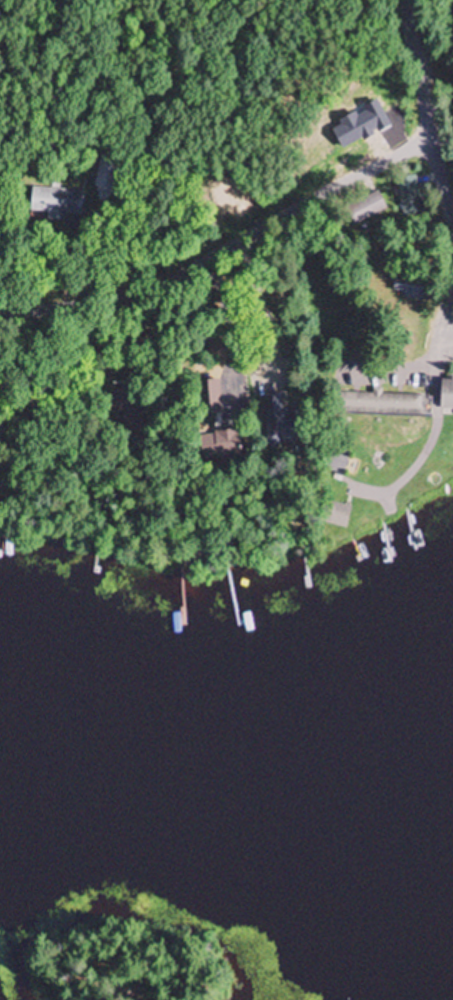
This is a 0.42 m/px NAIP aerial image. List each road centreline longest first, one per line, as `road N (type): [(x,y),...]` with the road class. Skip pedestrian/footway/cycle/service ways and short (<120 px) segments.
road 1 (residential): [(433,132),(164,286),(0,317)]
road 2 (residential): [(452,267),(433,132)]
road 3 (residential): [(401,0),(433,132)]

